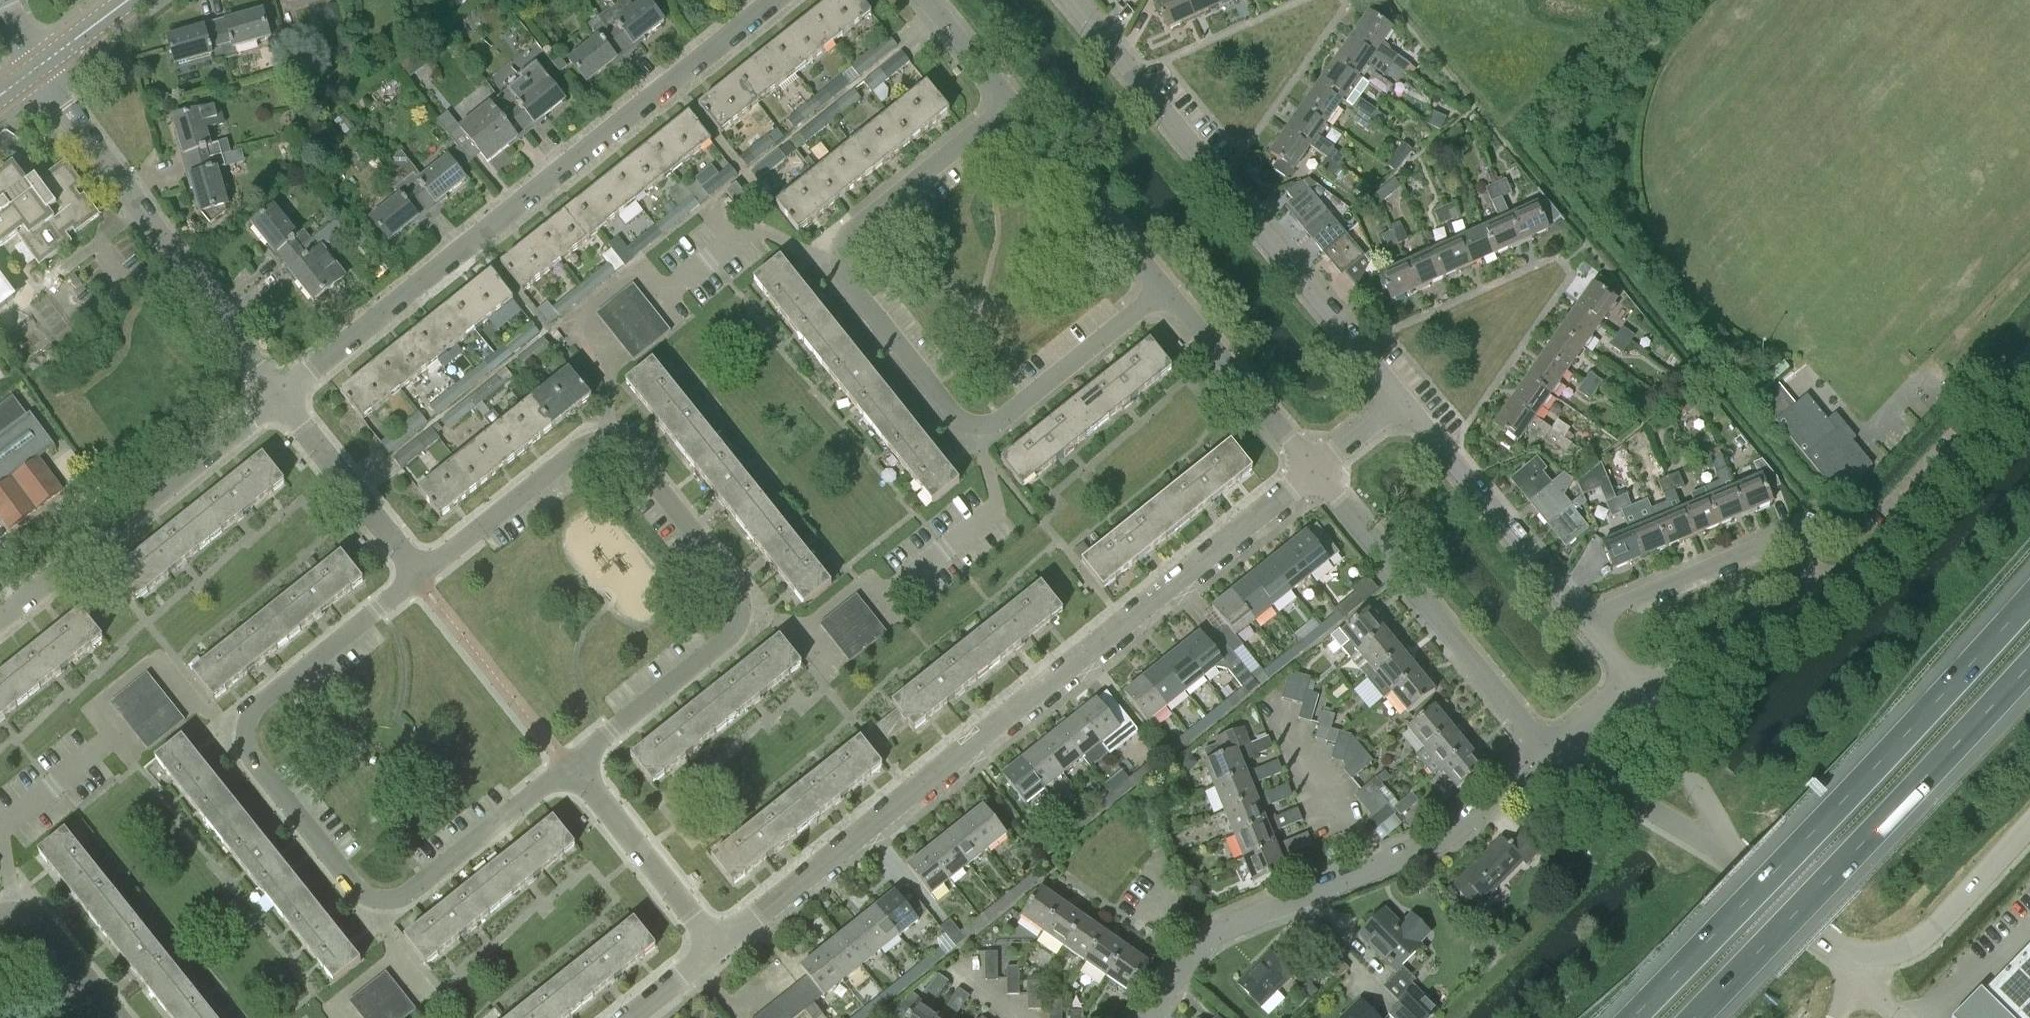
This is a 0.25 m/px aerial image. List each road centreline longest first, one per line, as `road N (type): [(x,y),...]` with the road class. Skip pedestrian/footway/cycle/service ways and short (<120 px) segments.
road 1 (residential): [(719,946),(1321,477)]
road 2 (residential): [(417,569),(226,722),(231,753),(373,912),(389,908),(564,764)]
road 3 (residential): [(564,764),(739,620),(738,580),(602,425),(589,425),(417,569)]
road 4 (residential): [(1162,294),(1012,408),(977,428),(956,419),(837,259),(846,234),(1009,102)]
road 5 (residential): [(286,397),(773,0)]
road 6 (motorway): [(2029,595),(1631,1017)]
road 7 (residential): [(1405,405),(1069,0)]
road 8 (motorway): [(1694,1017),(2029,667)]
road 9 (residential): [(286,397),(38,66)]
road 10 (residential): [(0,617),(286,397)]
road 11 (residential): [(1321,477),(1553,752)]
road 12 (unclassified): [(2029,382),(1831,594)]
road 13 (residential): [(1584,617),(1765,543),(1799,549),(1831,594)]
road 14 (residential): [(1584,617),(1405,405)]
road 15 (residential): [(1009,102),(1162,294)]
road 16 (residential): [(1162,294),(1321,477)]
road 17 (residential): [(719,946),(564,764)]
road 18 (residential): [(1356,868),(1468,819),(1553,752)]
road 19 (unclassified): [(1863,955),(1901,950),(1932,928),(2029,818)]
road 20 (residential): [(1635,686),(1831,594)]
road 21 (residential): [(417,569),(286,397)]
road 22 (residential): [(1553,752),(1732,852)]
road 23 (residential): [(1356,868),(1269,687)]
road 24 (residential): [(1732,852),(1635,686)]
road 25 (residential): [(117,1017),(27,902),(0,905)]
road 26 (unclassified): [(1863,955),(1802,928),(1732,852)]
road 27 (residential): [(1202,940),(1356,868)]
road 28 (residential): [(923,0),(1009,102)]

